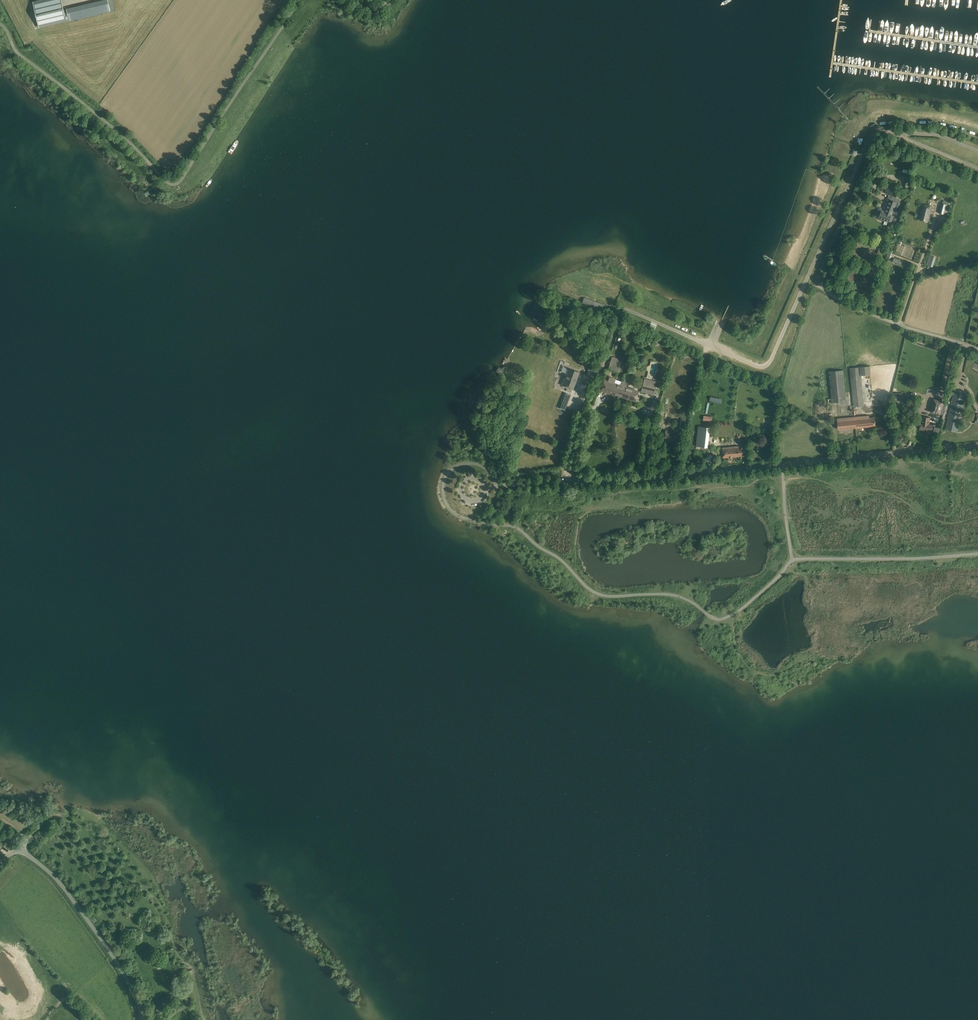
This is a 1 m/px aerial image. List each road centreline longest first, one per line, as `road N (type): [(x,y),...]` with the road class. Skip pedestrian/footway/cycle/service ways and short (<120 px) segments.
road 1 (residential): [(569,481),(977,446)]
road 2 (unclassified): [(139,1019),(94,929),(53,874),(21,849)]
road 3 (residential): [(977,350),(872,317),(820,288)]

